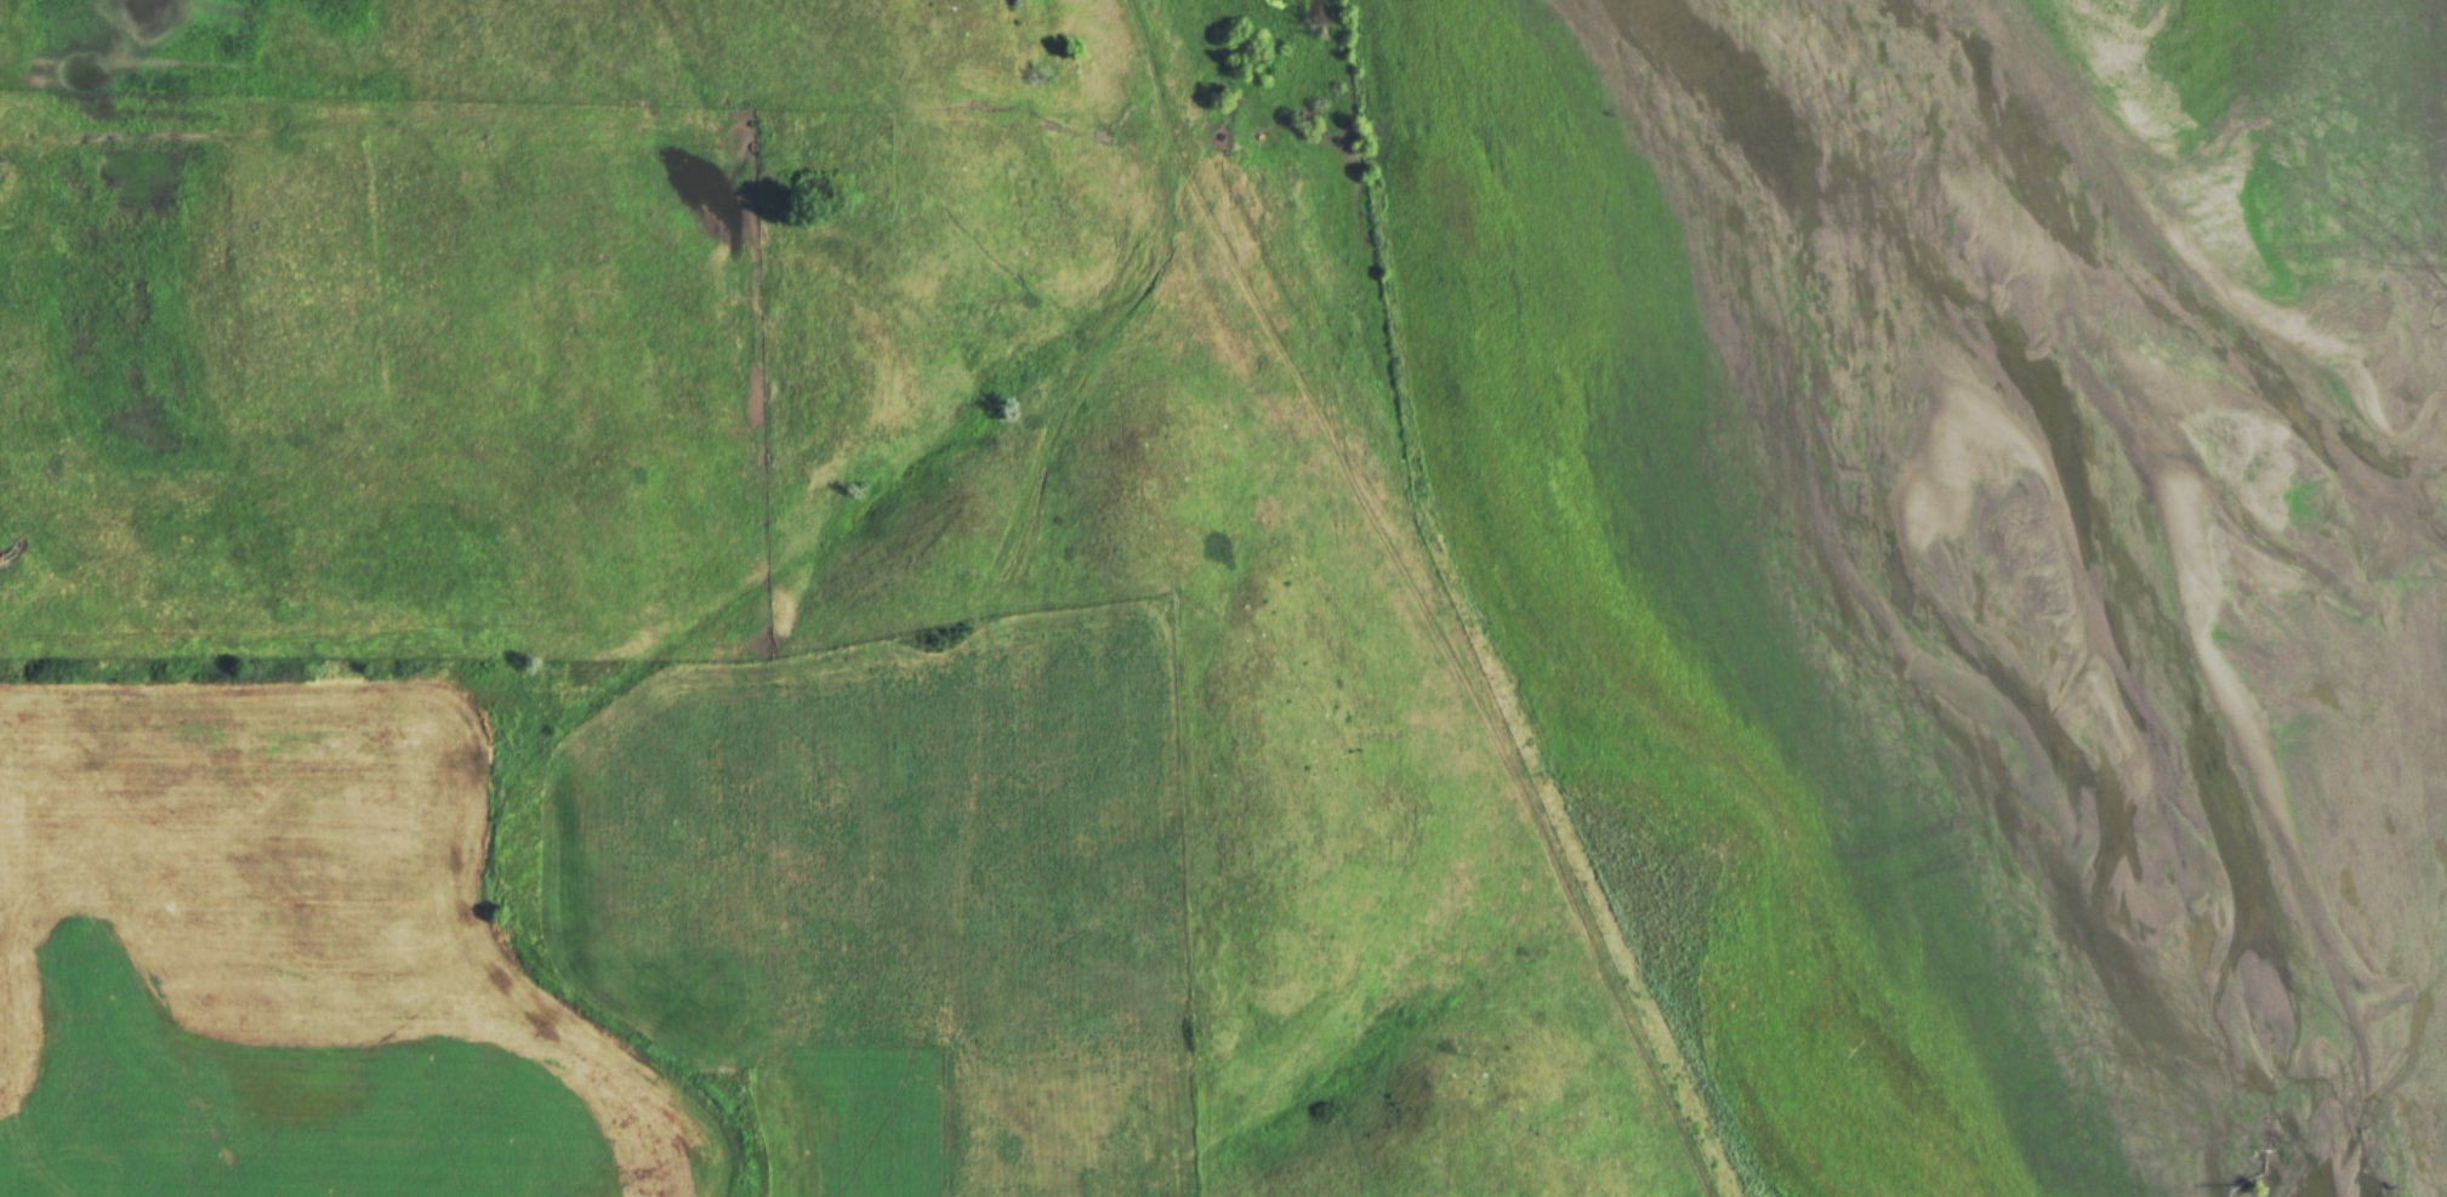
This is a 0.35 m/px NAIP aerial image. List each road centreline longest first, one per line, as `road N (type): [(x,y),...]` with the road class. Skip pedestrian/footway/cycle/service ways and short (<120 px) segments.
road 1 (track): [(1703,1196),(1475,696),(1361,497),(1308,432),(1178,360),(1136,357),(1092,380),(1070,405),(998,580),(949,603),(813,638),(750,648),(465,623),(222,635),(0,630)]
road 2 (track): [(0,95),(251,93),(647,114),(728,133),(752,169)]

